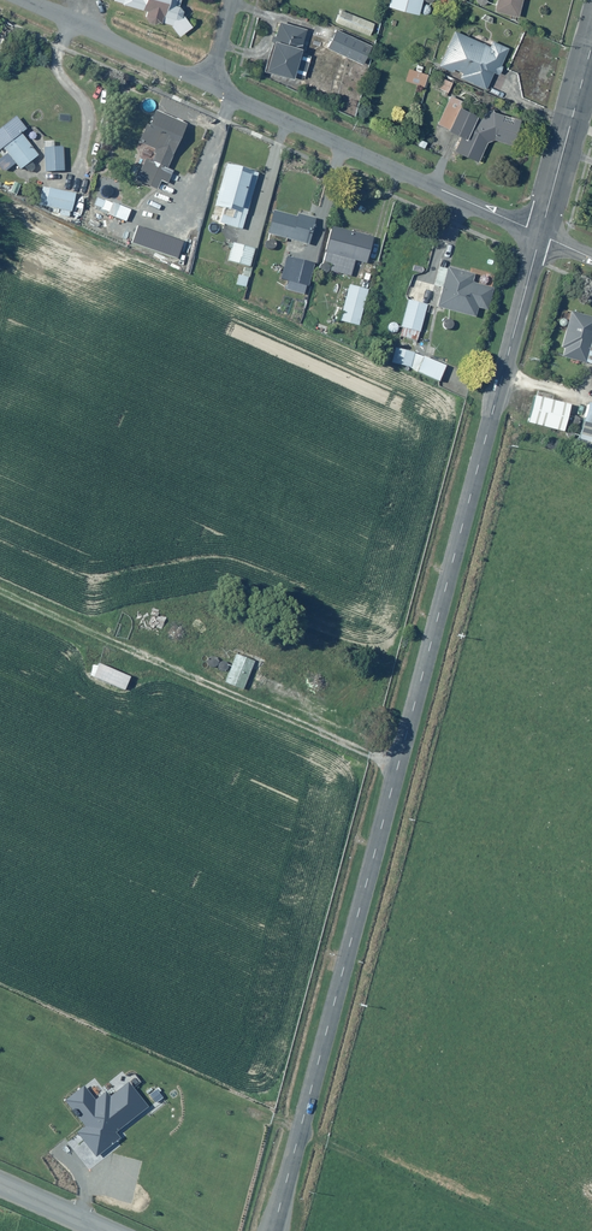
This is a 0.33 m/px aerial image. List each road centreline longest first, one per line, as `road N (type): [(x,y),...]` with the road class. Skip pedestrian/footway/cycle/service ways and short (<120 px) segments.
road 1 (unclassified): [(542,235),(274,1230)]
road 2 (residential): [(210,86),(542,235)]
road 3 (residential): [(21,0),(210,86)]
road 4 (residential): [(591,50),(542,235)]
road 5 (residential): [(0,1175),(126,1230)]

